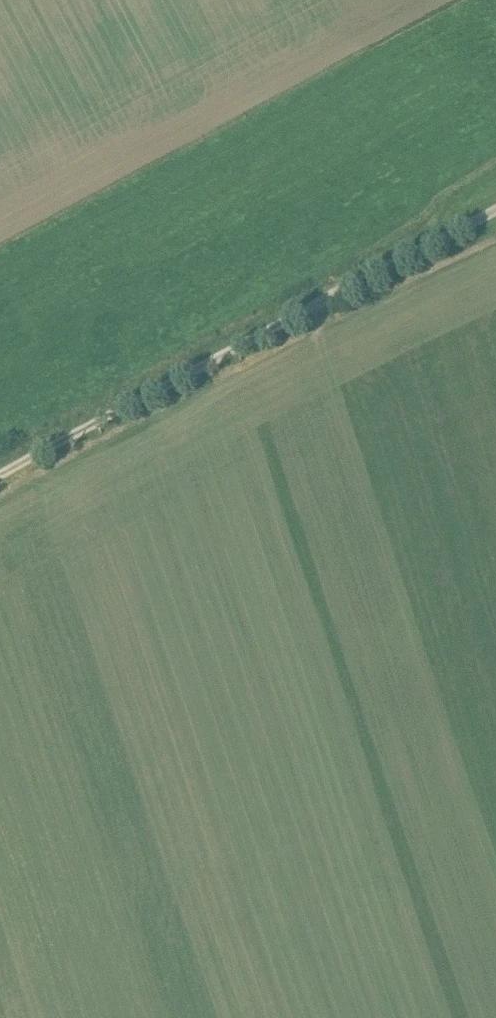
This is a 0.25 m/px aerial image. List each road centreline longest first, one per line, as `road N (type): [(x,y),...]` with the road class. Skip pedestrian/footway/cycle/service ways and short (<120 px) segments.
road 1 (track): [(0,473),(495,213)]

